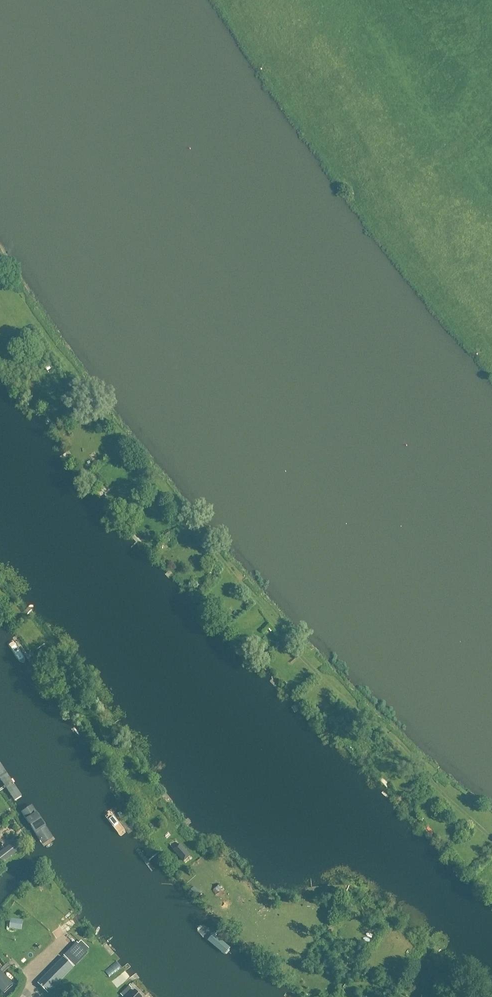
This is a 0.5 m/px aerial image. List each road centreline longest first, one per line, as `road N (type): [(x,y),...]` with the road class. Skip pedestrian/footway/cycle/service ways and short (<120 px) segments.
road 1 (track): [(491,838),(299,654),(257,597),(178,518),(32,317)]

